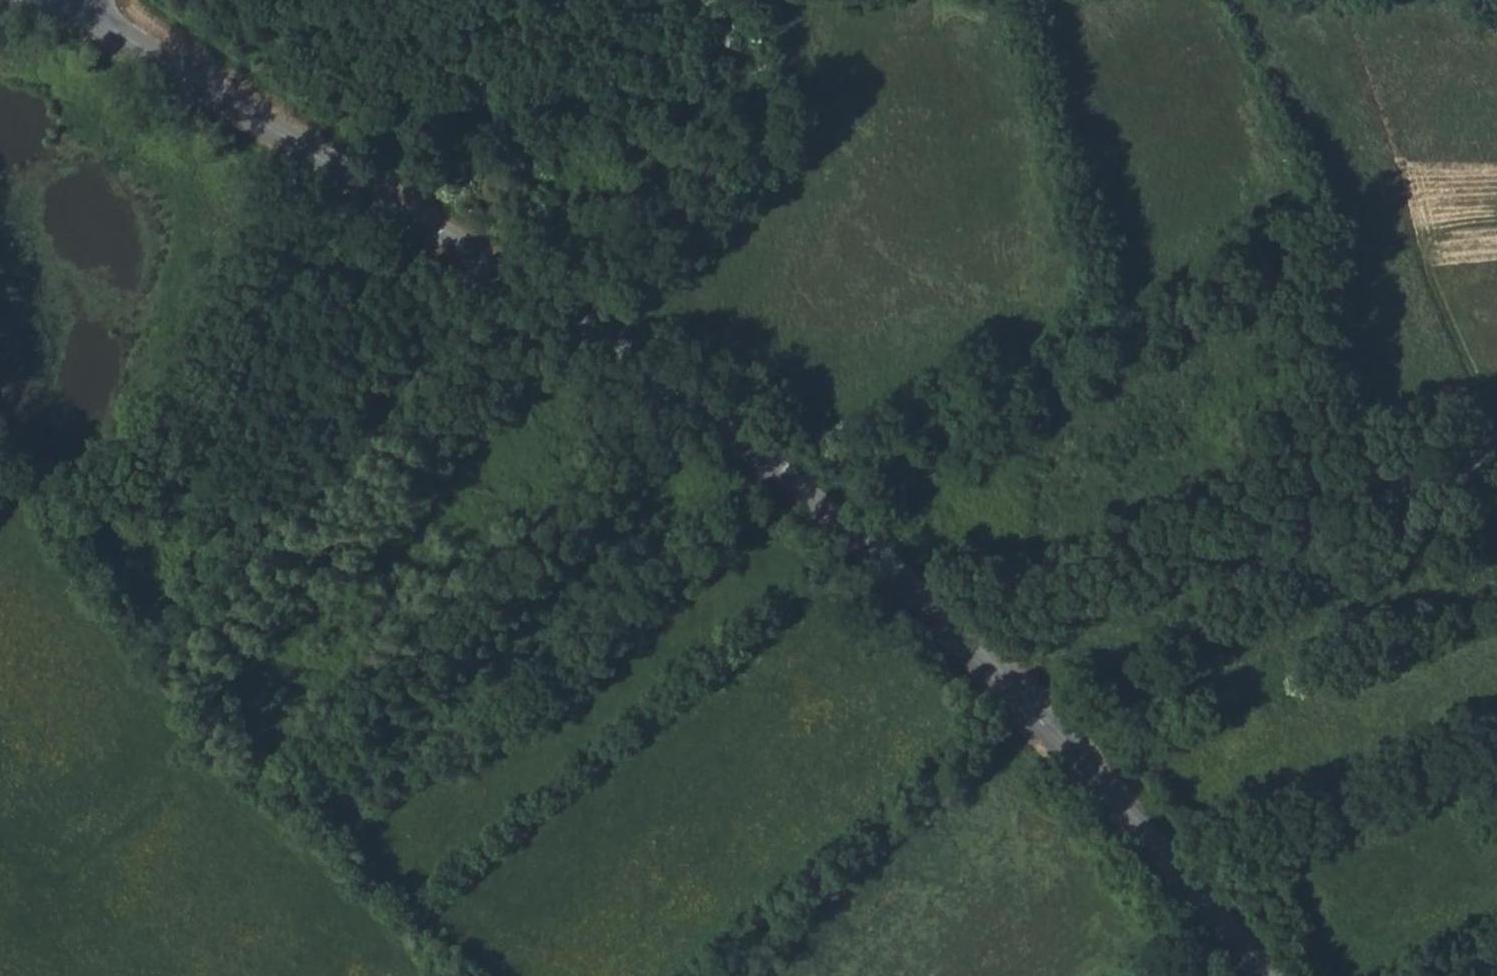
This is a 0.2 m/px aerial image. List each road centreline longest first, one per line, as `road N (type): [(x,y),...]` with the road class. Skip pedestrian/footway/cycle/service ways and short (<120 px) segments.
road 1 (tertiary): [(60,0),(502,270),(628,353),(823,505),(995,662),(1267,975)]

